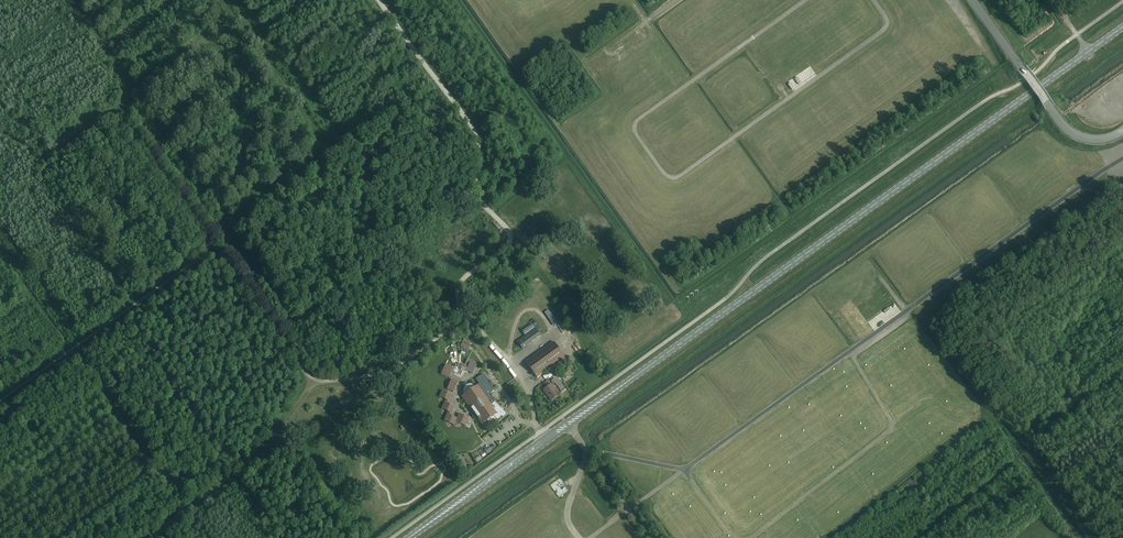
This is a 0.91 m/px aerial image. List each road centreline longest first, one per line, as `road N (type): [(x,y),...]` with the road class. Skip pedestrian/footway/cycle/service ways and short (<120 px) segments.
road 1 (primary): [(410,537),(1122,28)]
road 2 (track): [(223,0),(322,140),(317,168),(238,222),(221,253),(305,375),(323,382),(377,374),(467,315)]
road 3 (track): [(549,439),(531,395),(457,297),(459,287),(510,248),(502,220),(476,195),(479,148),(376,0)]
road 4 (track): [(218,252),(127,119),(122,74),(72,0)]
road 5 (track): [(313,380),(247,466),(149,537)]

